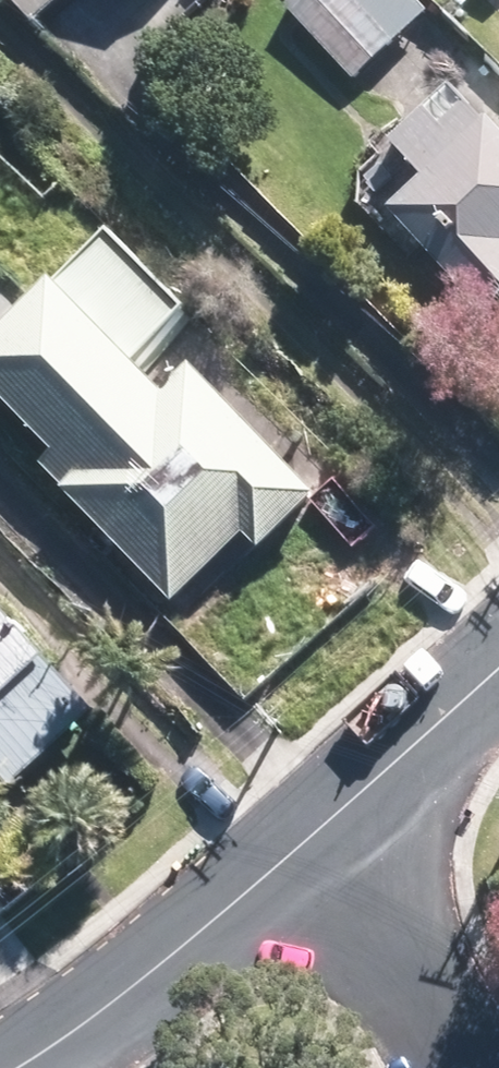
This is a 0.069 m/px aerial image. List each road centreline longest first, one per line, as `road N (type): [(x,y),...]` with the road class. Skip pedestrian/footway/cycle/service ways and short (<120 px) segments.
road 1 (residential): [(1,1067),(154,967),(327,824)]
road 2 (residential): [(458,1067),(327,824)]
road 3 (residential): [(327,824),(498,671)]

